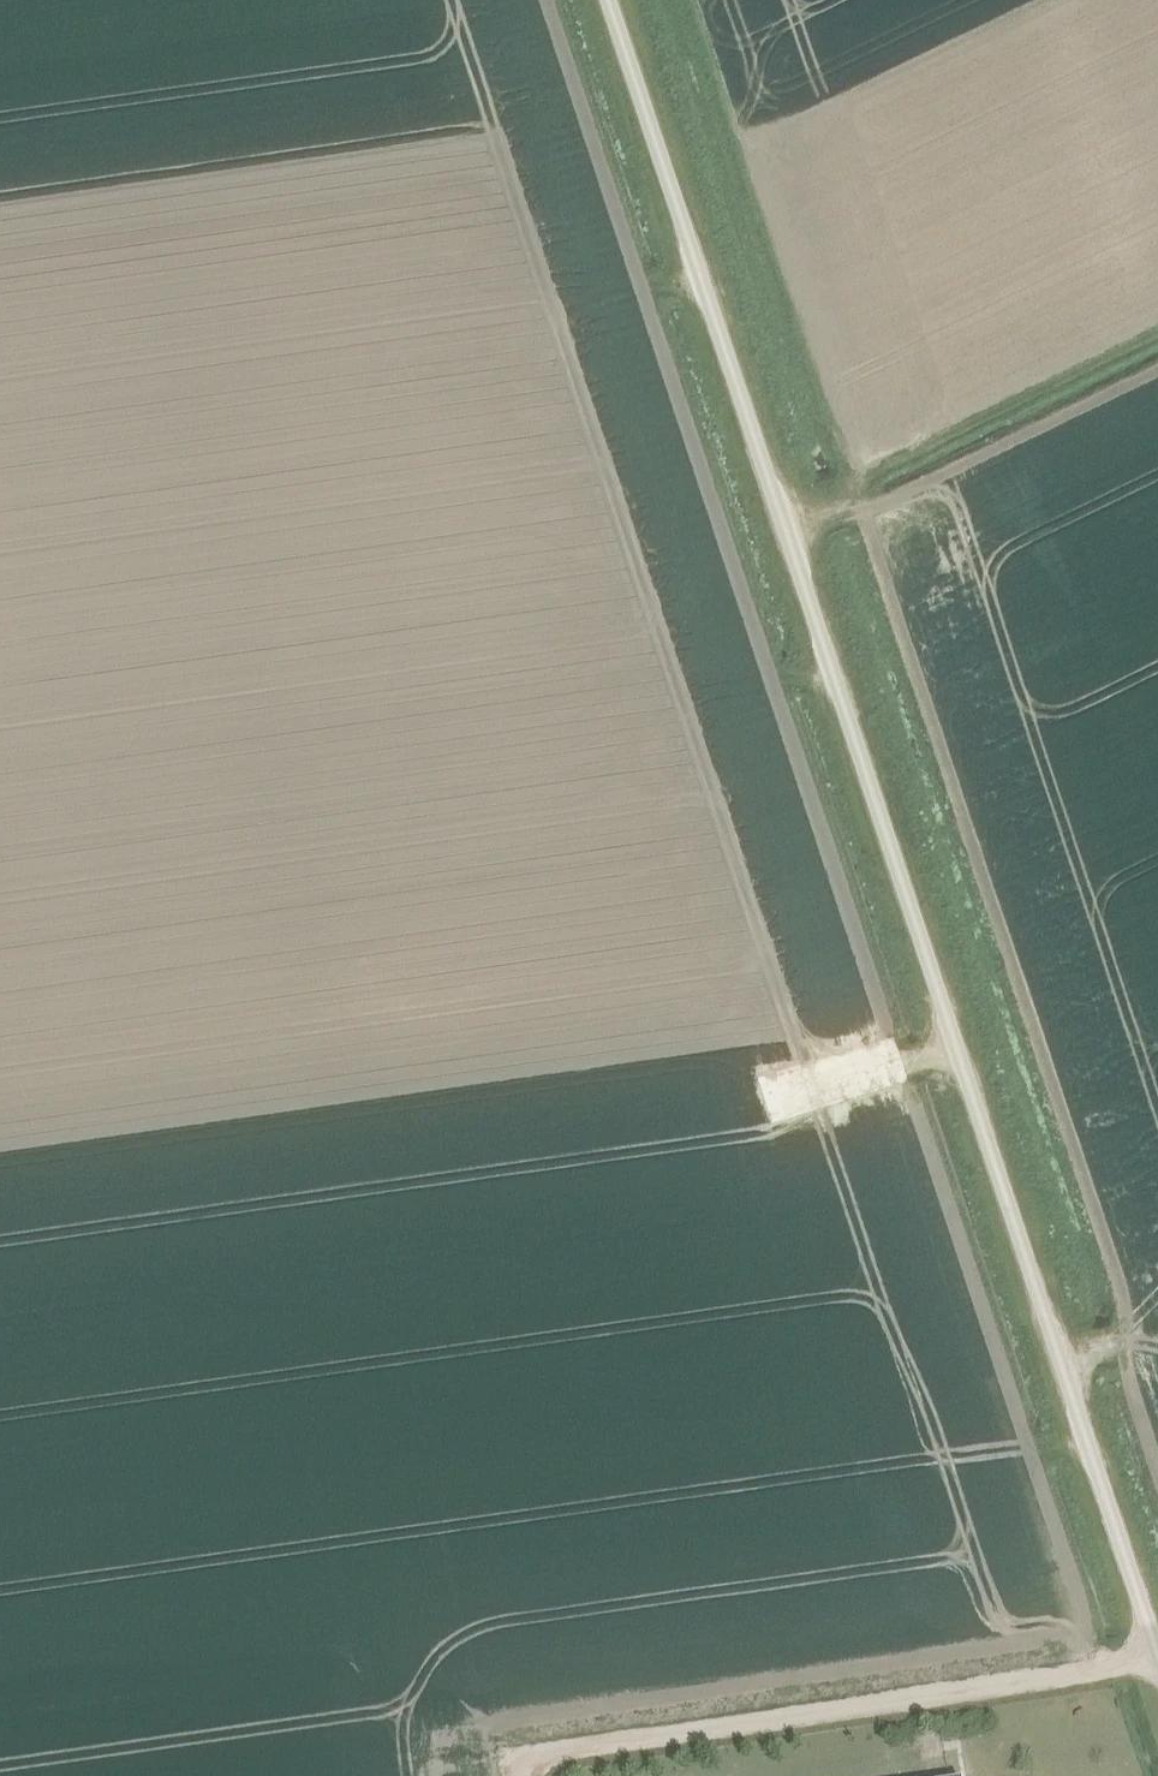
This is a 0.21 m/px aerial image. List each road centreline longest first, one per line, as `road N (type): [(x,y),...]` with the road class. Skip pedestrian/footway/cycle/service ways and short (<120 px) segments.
road 1 (unclassified): [(1157,1654),(608,0)]

